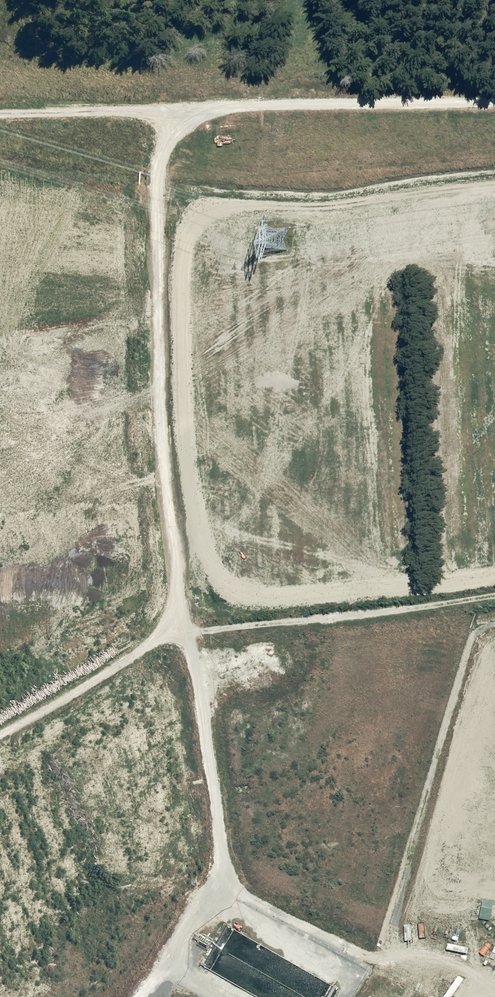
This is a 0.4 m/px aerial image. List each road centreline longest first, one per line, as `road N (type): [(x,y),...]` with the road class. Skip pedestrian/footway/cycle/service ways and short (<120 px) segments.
road 1 (track): [(194,697),(159,428),(153,183),(163,142),(203,106)]
road 2 (track): [(0,112),(494,100)]
road 3 (track): [(183,618),(0,737)]

